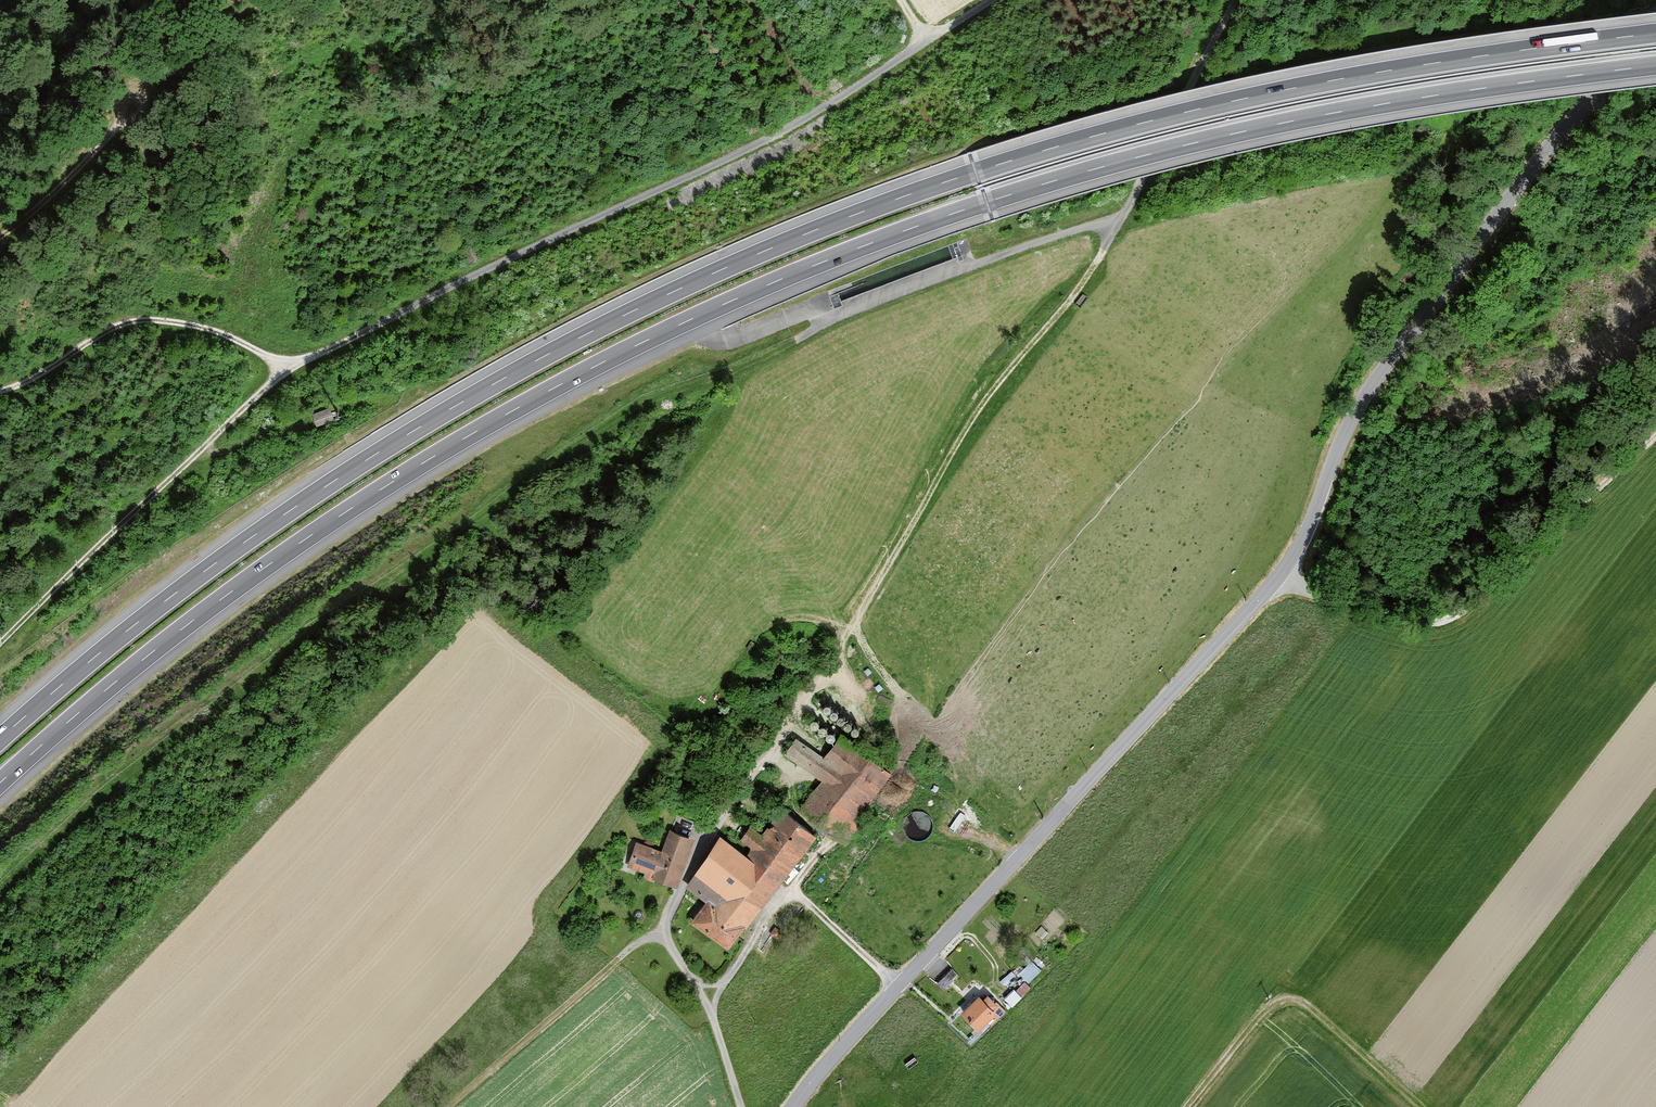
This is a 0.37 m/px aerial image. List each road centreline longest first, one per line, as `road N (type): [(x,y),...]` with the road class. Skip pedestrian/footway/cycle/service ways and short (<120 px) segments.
road 1 (motorway): [(0,783),(185,627),(345,512),(555,387),(775,282),(986,202),(1196,143),(1387,103),(1655,65)]
road 2 (motorway): [(1655,33),(1384,71),(1189,111),(976,172),(763,251),(584,336),(371,457),(166,600),(0,739)]
road 3 (tertiary): [(793,1106),(1275,581),(1305,534),(1369,390),(1655,18)]
road 4 (track): [(0,643),(290,369),(765,140),(992,0)]
road 5 (track): [(823,324),(759,361),(641,406),(563,454),(488,514),(325,621),(114,786),(0,891)]
road 6 (track): [(720,824),(843,645),(975,414),(1104,250)]
road 7 (track): [(1275,581),(1409,622),(1448,620),(1655,436)]
road 8 (track): [(1422,1106),(1292,998),(1265,1009),(1185,1106)]
road 9 (track): [(290,369),(206,329),(142,320),(0,389)]
road 10 (track): [(711,1014),(763,918),(789,894),(899,986)]
road 11 (track): [(447,1106),(632,948),(667,934)]
road 12 (track): [(0,237),(118,126)]

